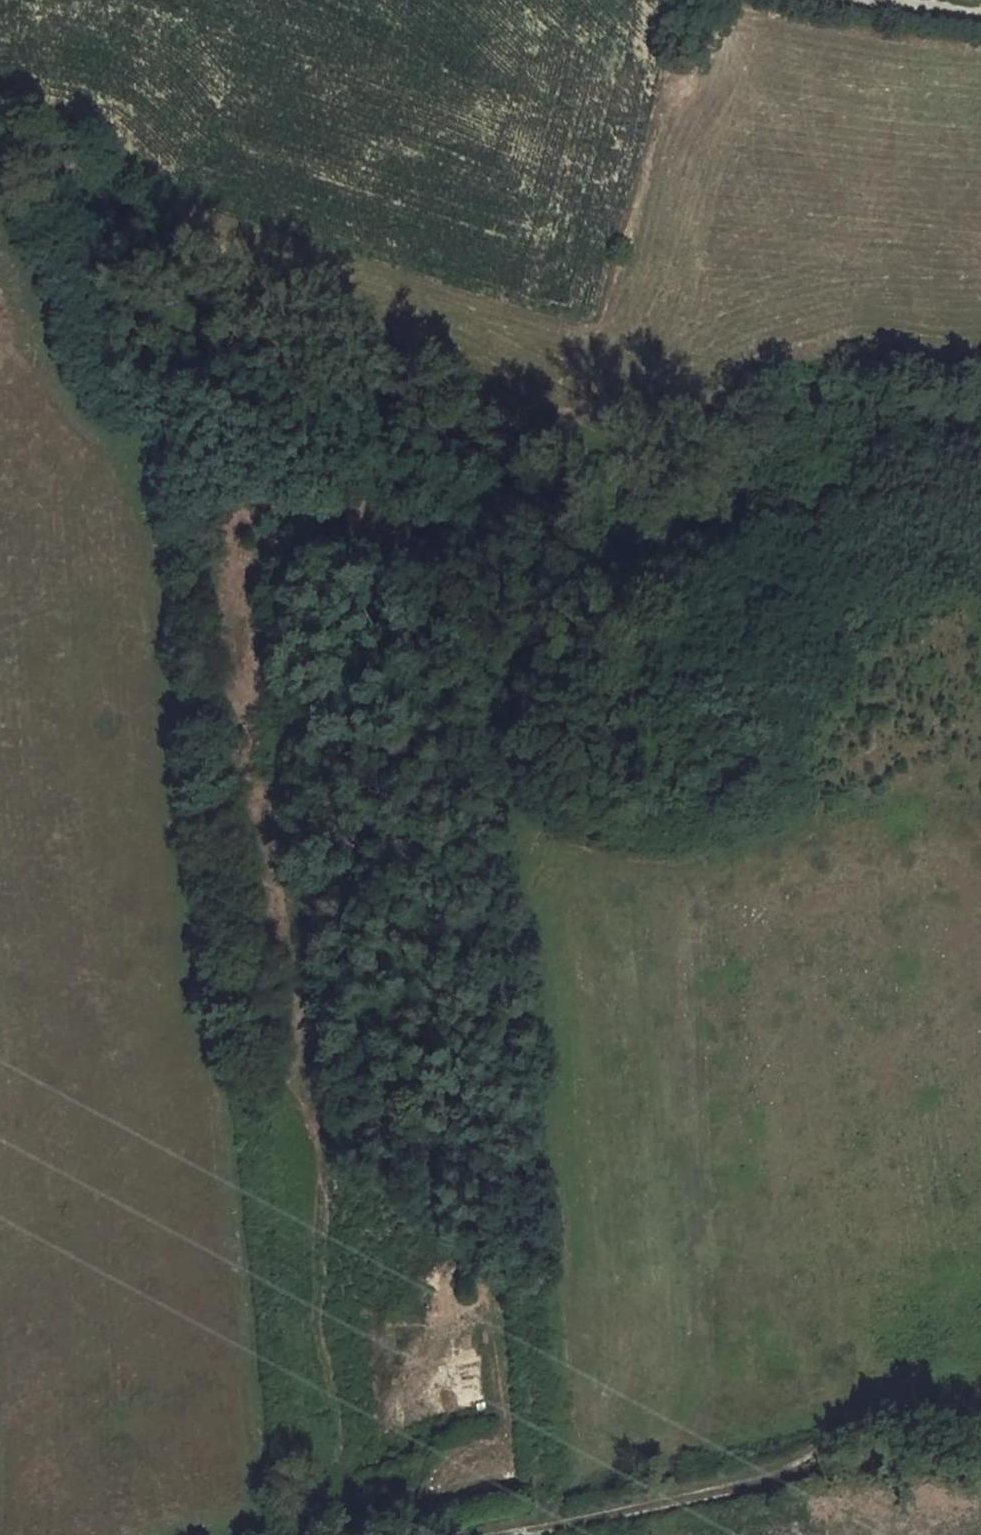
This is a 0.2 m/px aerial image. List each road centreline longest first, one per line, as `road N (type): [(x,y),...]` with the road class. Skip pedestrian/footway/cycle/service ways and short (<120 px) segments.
road 1 (track): [(980,1400),(864,1429),(772,1479),(487,1534)]

